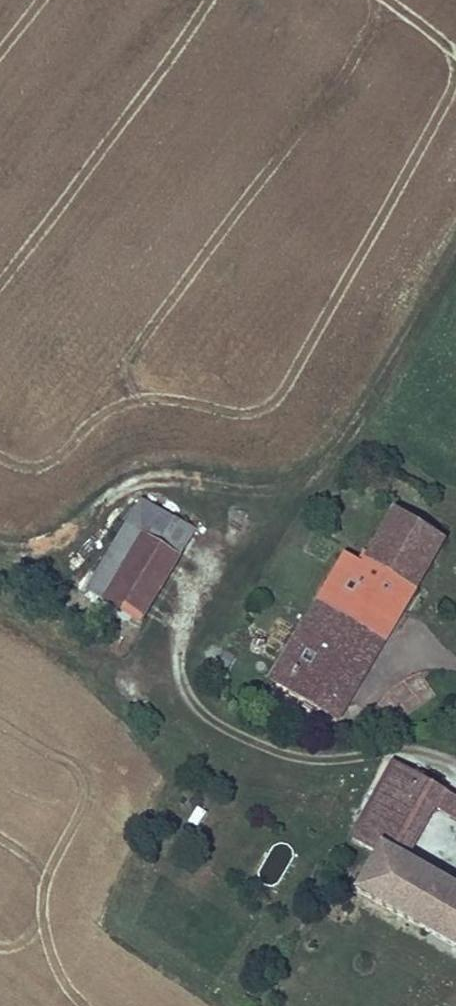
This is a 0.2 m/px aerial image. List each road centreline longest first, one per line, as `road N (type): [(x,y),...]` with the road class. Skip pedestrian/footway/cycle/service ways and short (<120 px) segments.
road 1 (track): [(0,547),(44,554),(68,545),(117,494),(164,475),(271,497),(312,483),(455,255)]

